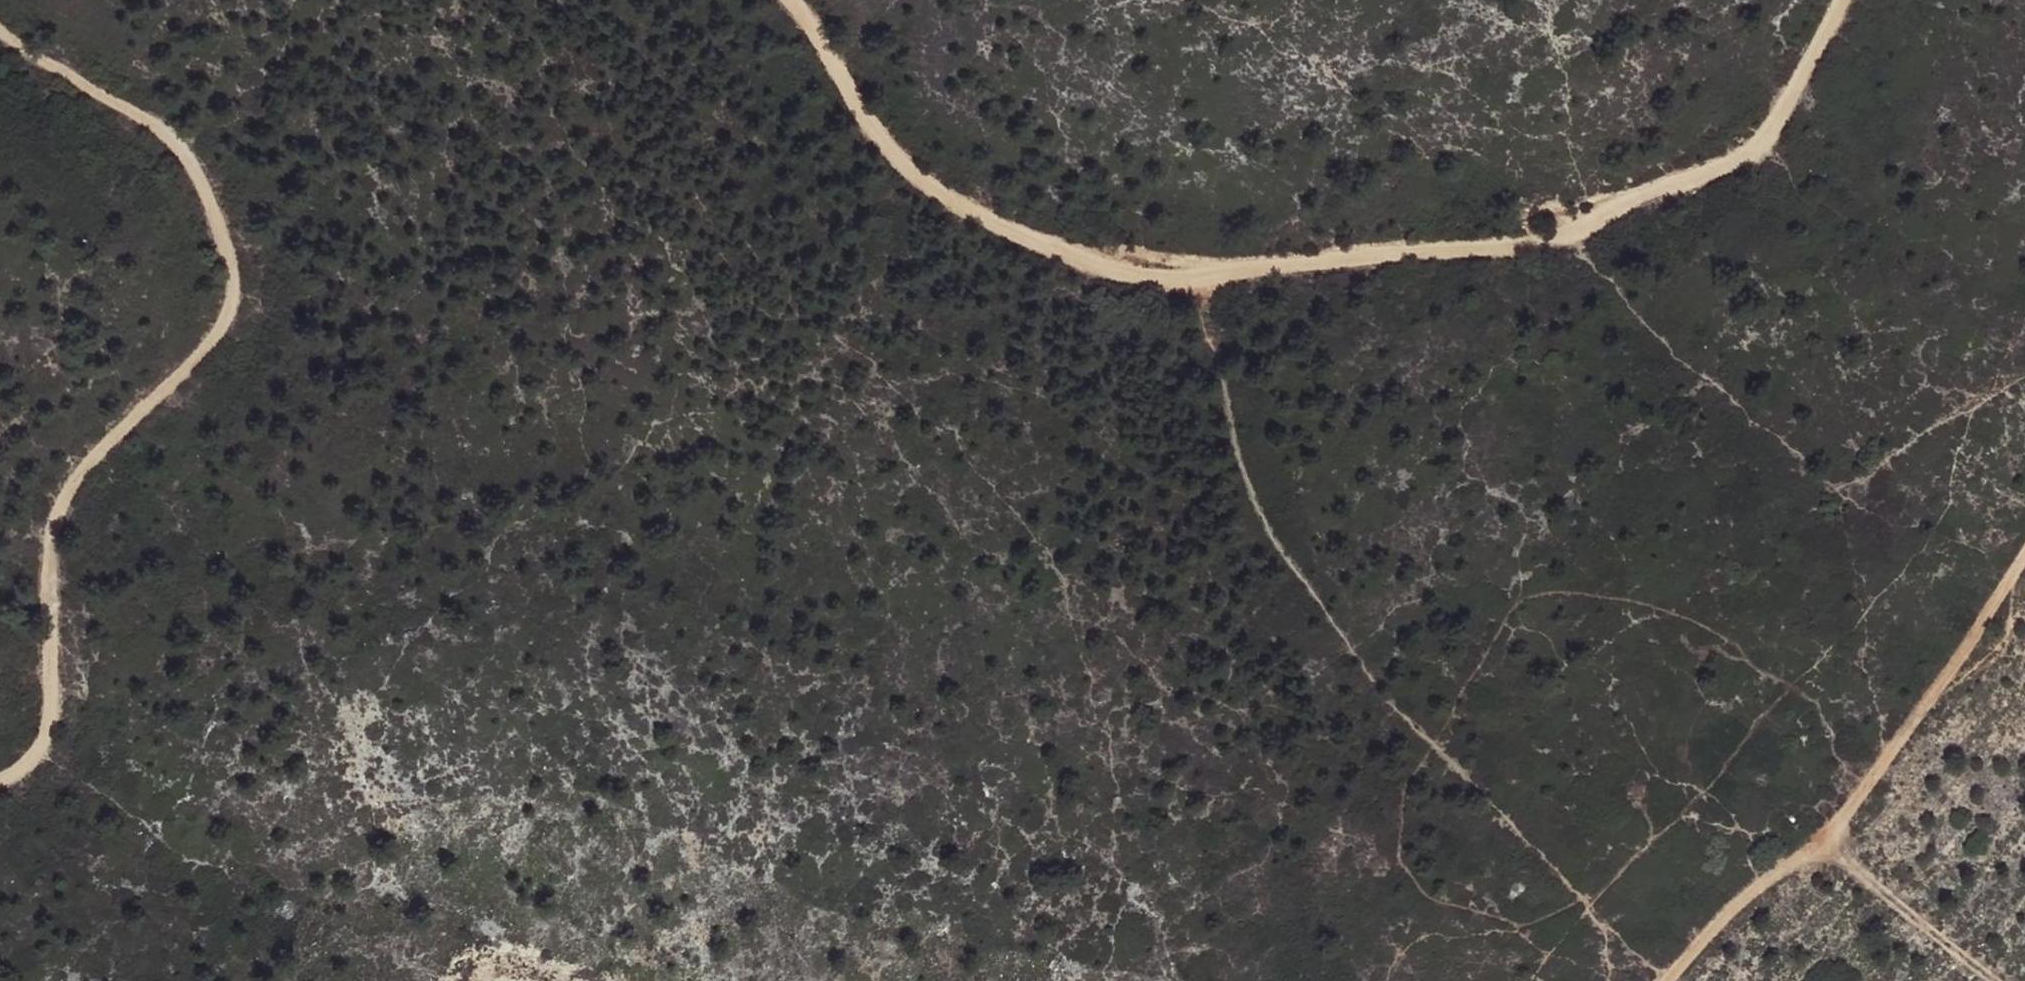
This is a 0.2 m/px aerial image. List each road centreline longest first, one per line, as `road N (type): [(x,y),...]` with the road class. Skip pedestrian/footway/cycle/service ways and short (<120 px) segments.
road 1 (track): [(1836,0),(1754,148),(1529,242),(1218,283),(1130,282),(1008,241),(898,172),(786,0)]
road 2 (track): [(0,29),(65,82),(157,129),(200,181),(234,286),(215,336),(59,493),(50,701),(27,766),(0,778)]
road 3 (track): [(2024,552),(1823,836),(1761,883),(1664,980)]
road 4 (track): [(1989,980),(1823,836)]

